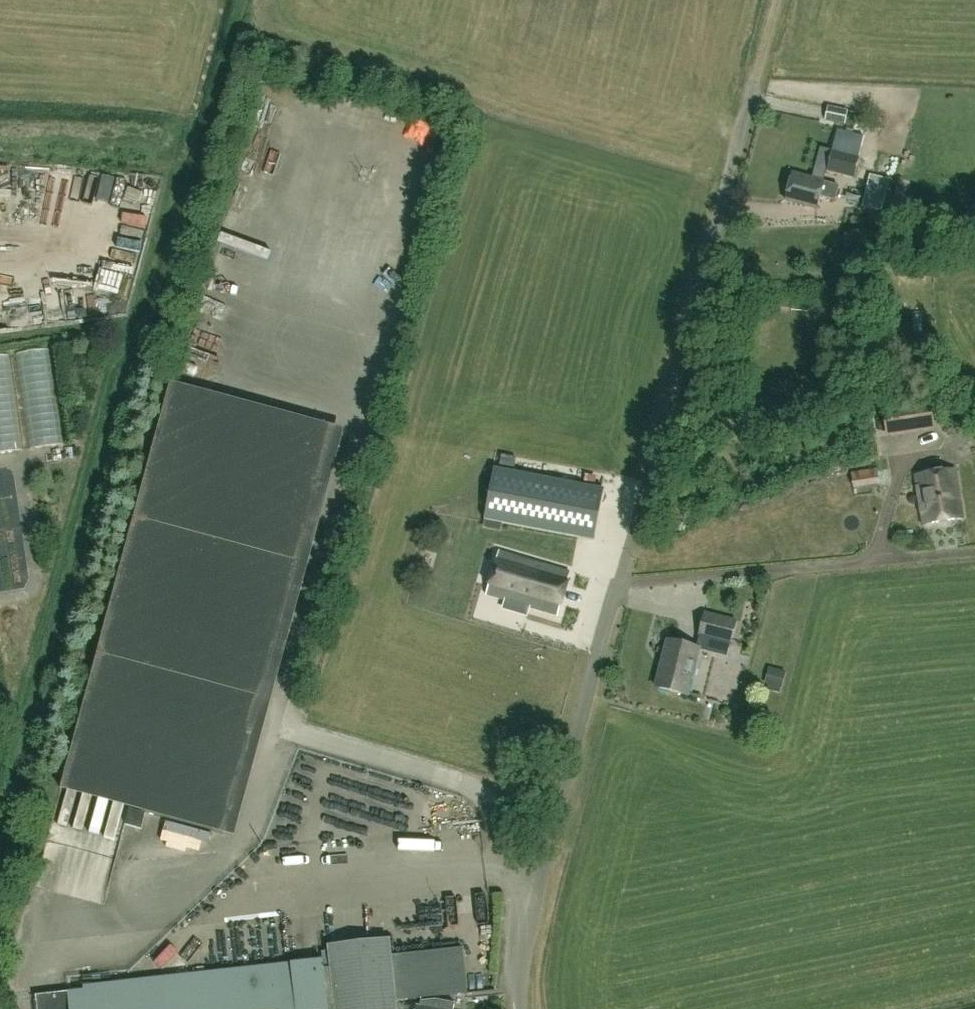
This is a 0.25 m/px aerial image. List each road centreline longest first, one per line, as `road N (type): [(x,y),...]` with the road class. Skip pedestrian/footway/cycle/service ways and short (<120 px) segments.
road 1 (unclassified): [(523,1008),(527,913),(753,59)]

